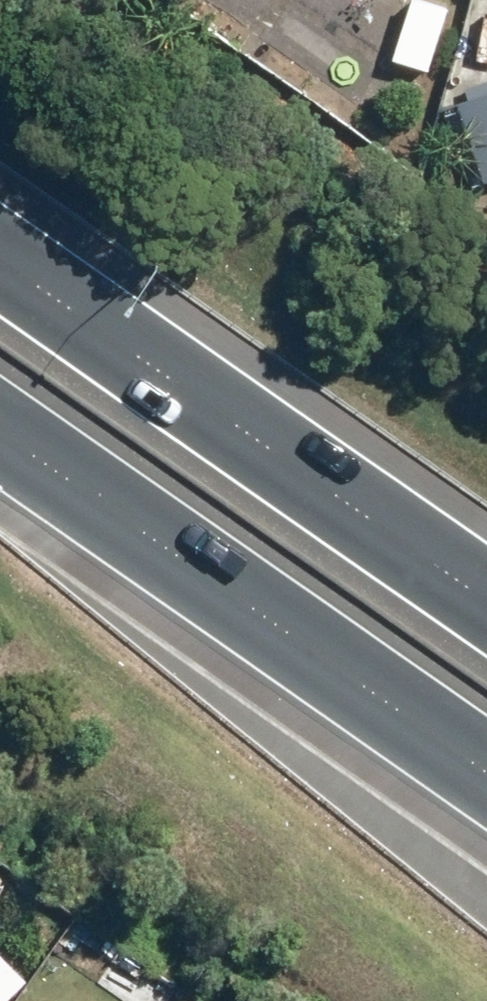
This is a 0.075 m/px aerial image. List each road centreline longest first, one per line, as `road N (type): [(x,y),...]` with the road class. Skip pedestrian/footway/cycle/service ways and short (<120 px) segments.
road 1 (motorway): [(0,241),(486,584)]
road 2 (motorway): [(486,767),(0,426)]

